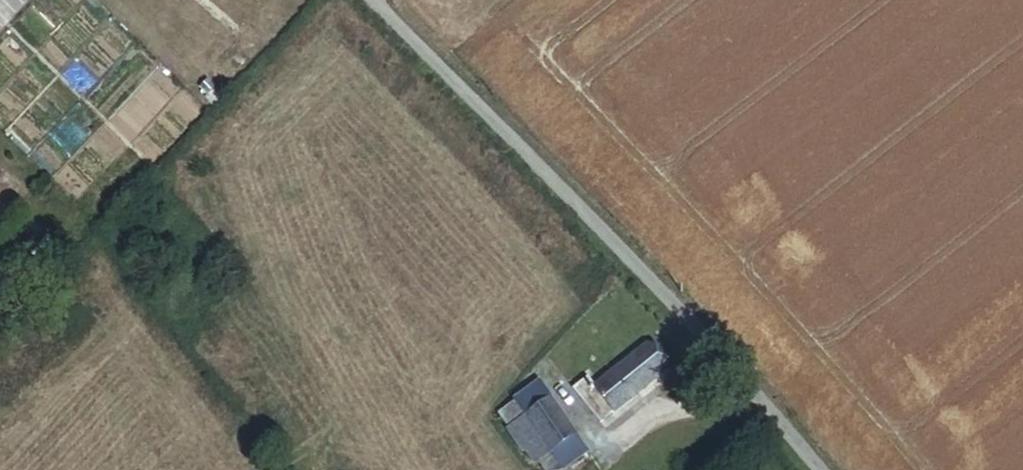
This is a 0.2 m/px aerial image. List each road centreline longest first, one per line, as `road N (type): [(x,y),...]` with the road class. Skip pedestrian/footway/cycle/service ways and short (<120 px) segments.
road 1 (residential): [(817,469),(374,0)]

